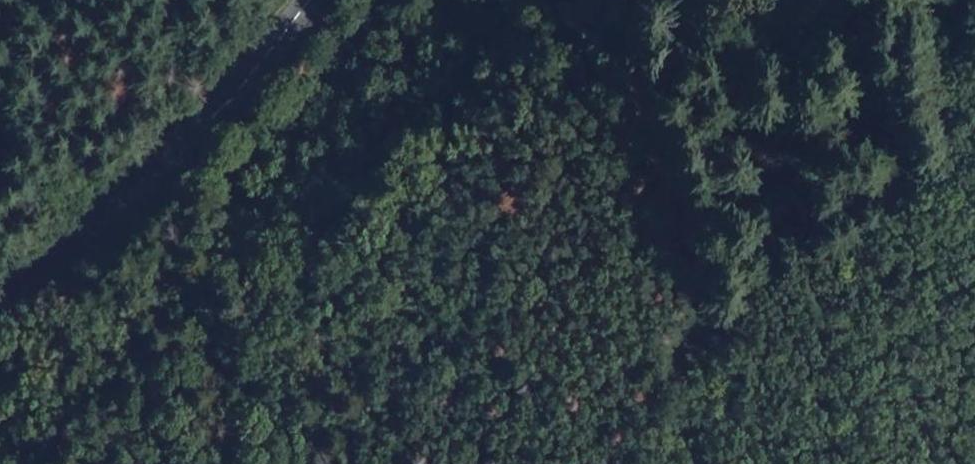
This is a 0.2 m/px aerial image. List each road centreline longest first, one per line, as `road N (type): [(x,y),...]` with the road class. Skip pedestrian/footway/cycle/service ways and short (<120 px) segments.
road 1 (track): [(714,463),(709,355),(643,124),(621,0)]
road 2 (tertiary): [(0,335),(229,137),(330,0)]

